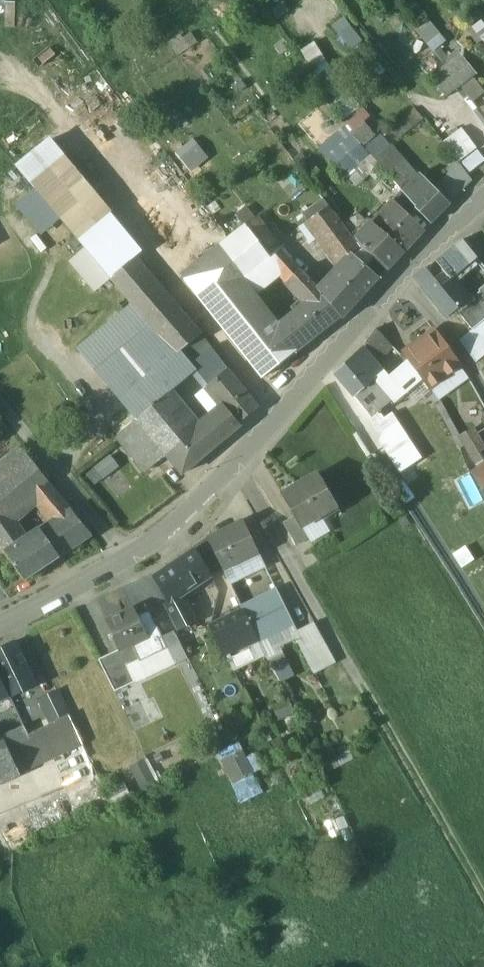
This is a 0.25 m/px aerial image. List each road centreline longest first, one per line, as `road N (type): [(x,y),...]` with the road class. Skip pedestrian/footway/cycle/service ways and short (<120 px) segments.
road 1 (residential): [(483,200),(402,274),(188,527),(0,624)]
road 2 (track): [(238,467),(483,890)]
road 3 (track): [(0,403),(127,558)]

